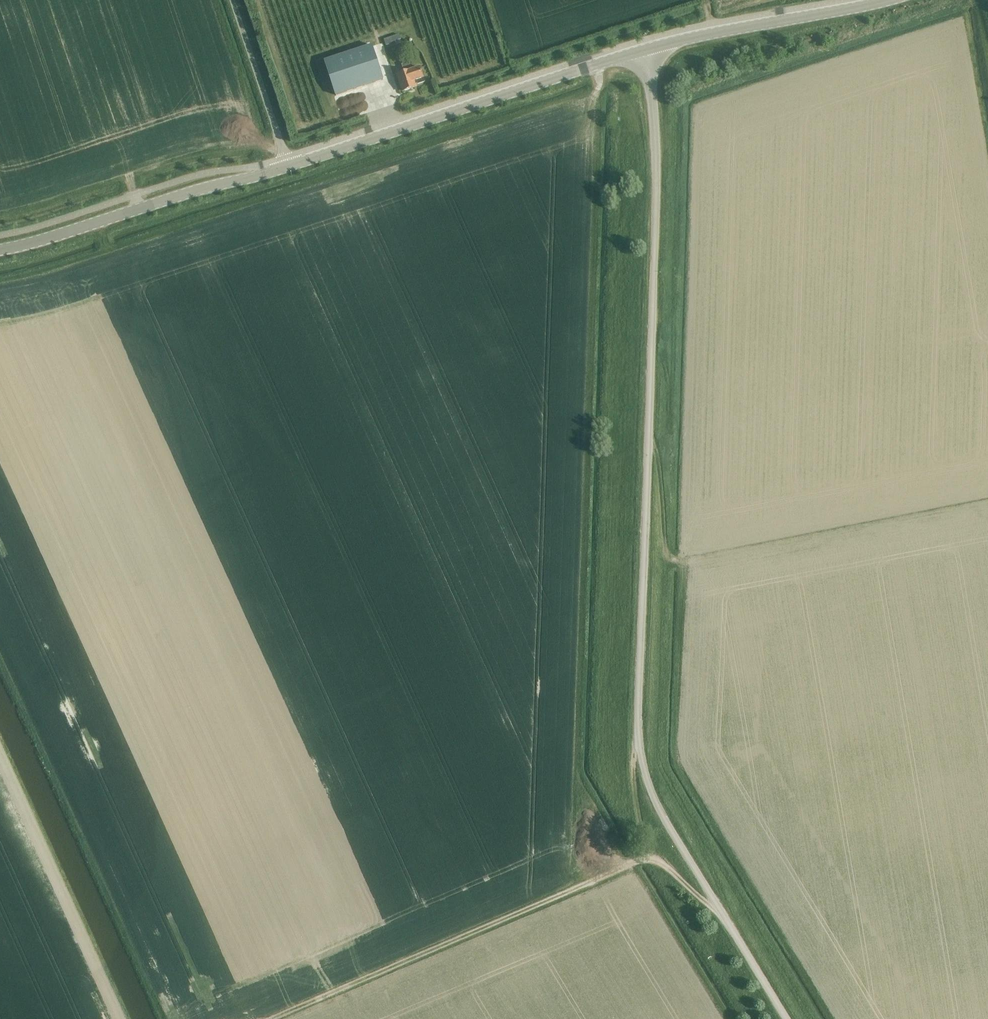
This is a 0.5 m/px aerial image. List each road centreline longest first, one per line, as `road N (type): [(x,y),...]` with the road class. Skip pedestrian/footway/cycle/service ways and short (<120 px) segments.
road 1 (unclassified): [(786,1018),(663,819),(638,743),(657,148),(646,50)]
road 2 (track): [(0,281),(599,89),(590,57)]
road 3 (track): [(719,910),(664,865),(642,861),(271,1018)]
road 4 (track): [(179,1018),(0,639)]
road 5 (tertiary): [(288,166),(646,50)]
road 6 (tertiary): [(0,250),(288,166)]
road 7 (tertiary): [(646,50),(888,0)]
road 8 (unclassified): [(288,166),(233,0)]

